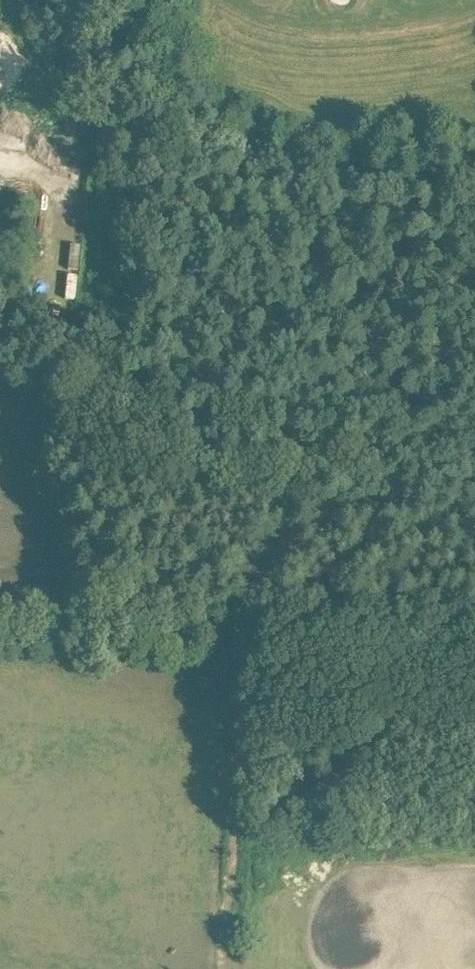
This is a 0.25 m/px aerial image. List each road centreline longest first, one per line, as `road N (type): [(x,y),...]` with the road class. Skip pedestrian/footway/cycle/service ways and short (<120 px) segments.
road 1 (unclassified): [(474,660),(0,607)]

